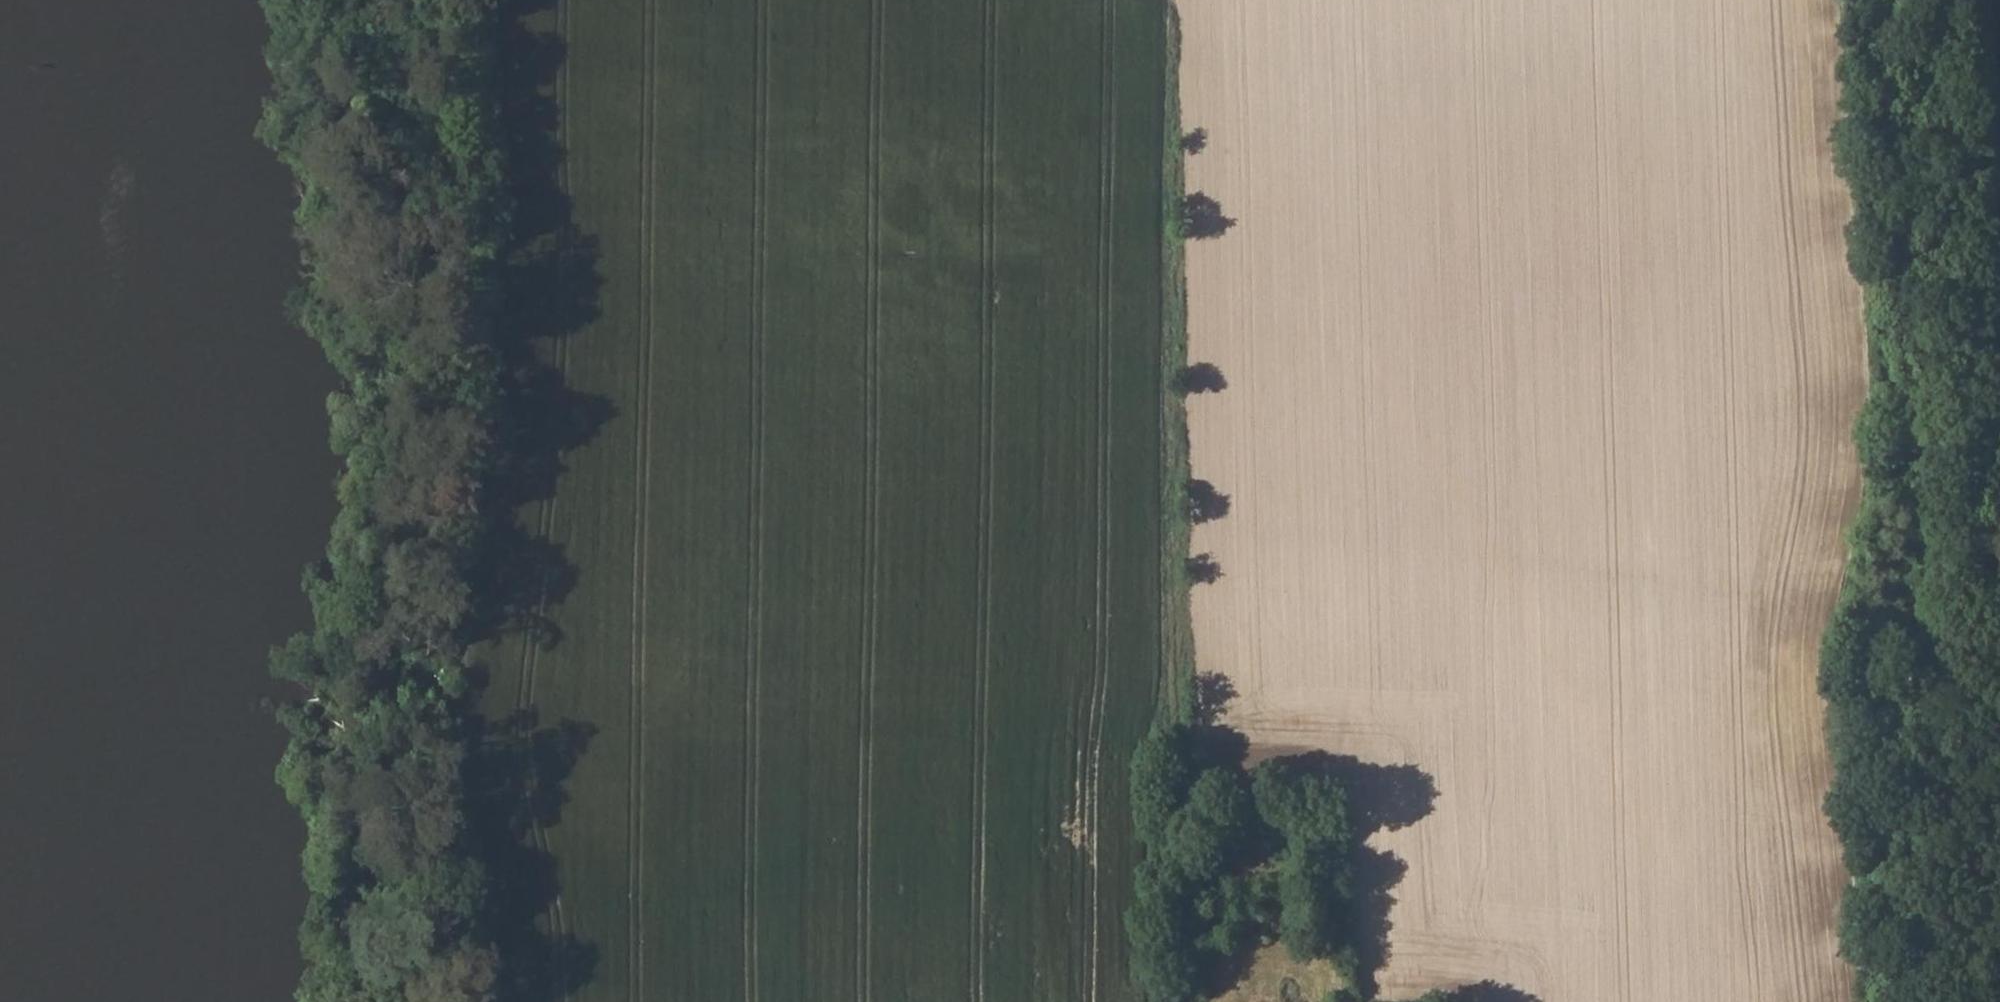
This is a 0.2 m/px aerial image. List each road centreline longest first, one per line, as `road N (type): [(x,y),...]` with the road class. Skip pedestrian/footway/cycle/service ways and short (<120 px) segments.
road 1 (track): [(1176,1001),(1172,556)]

